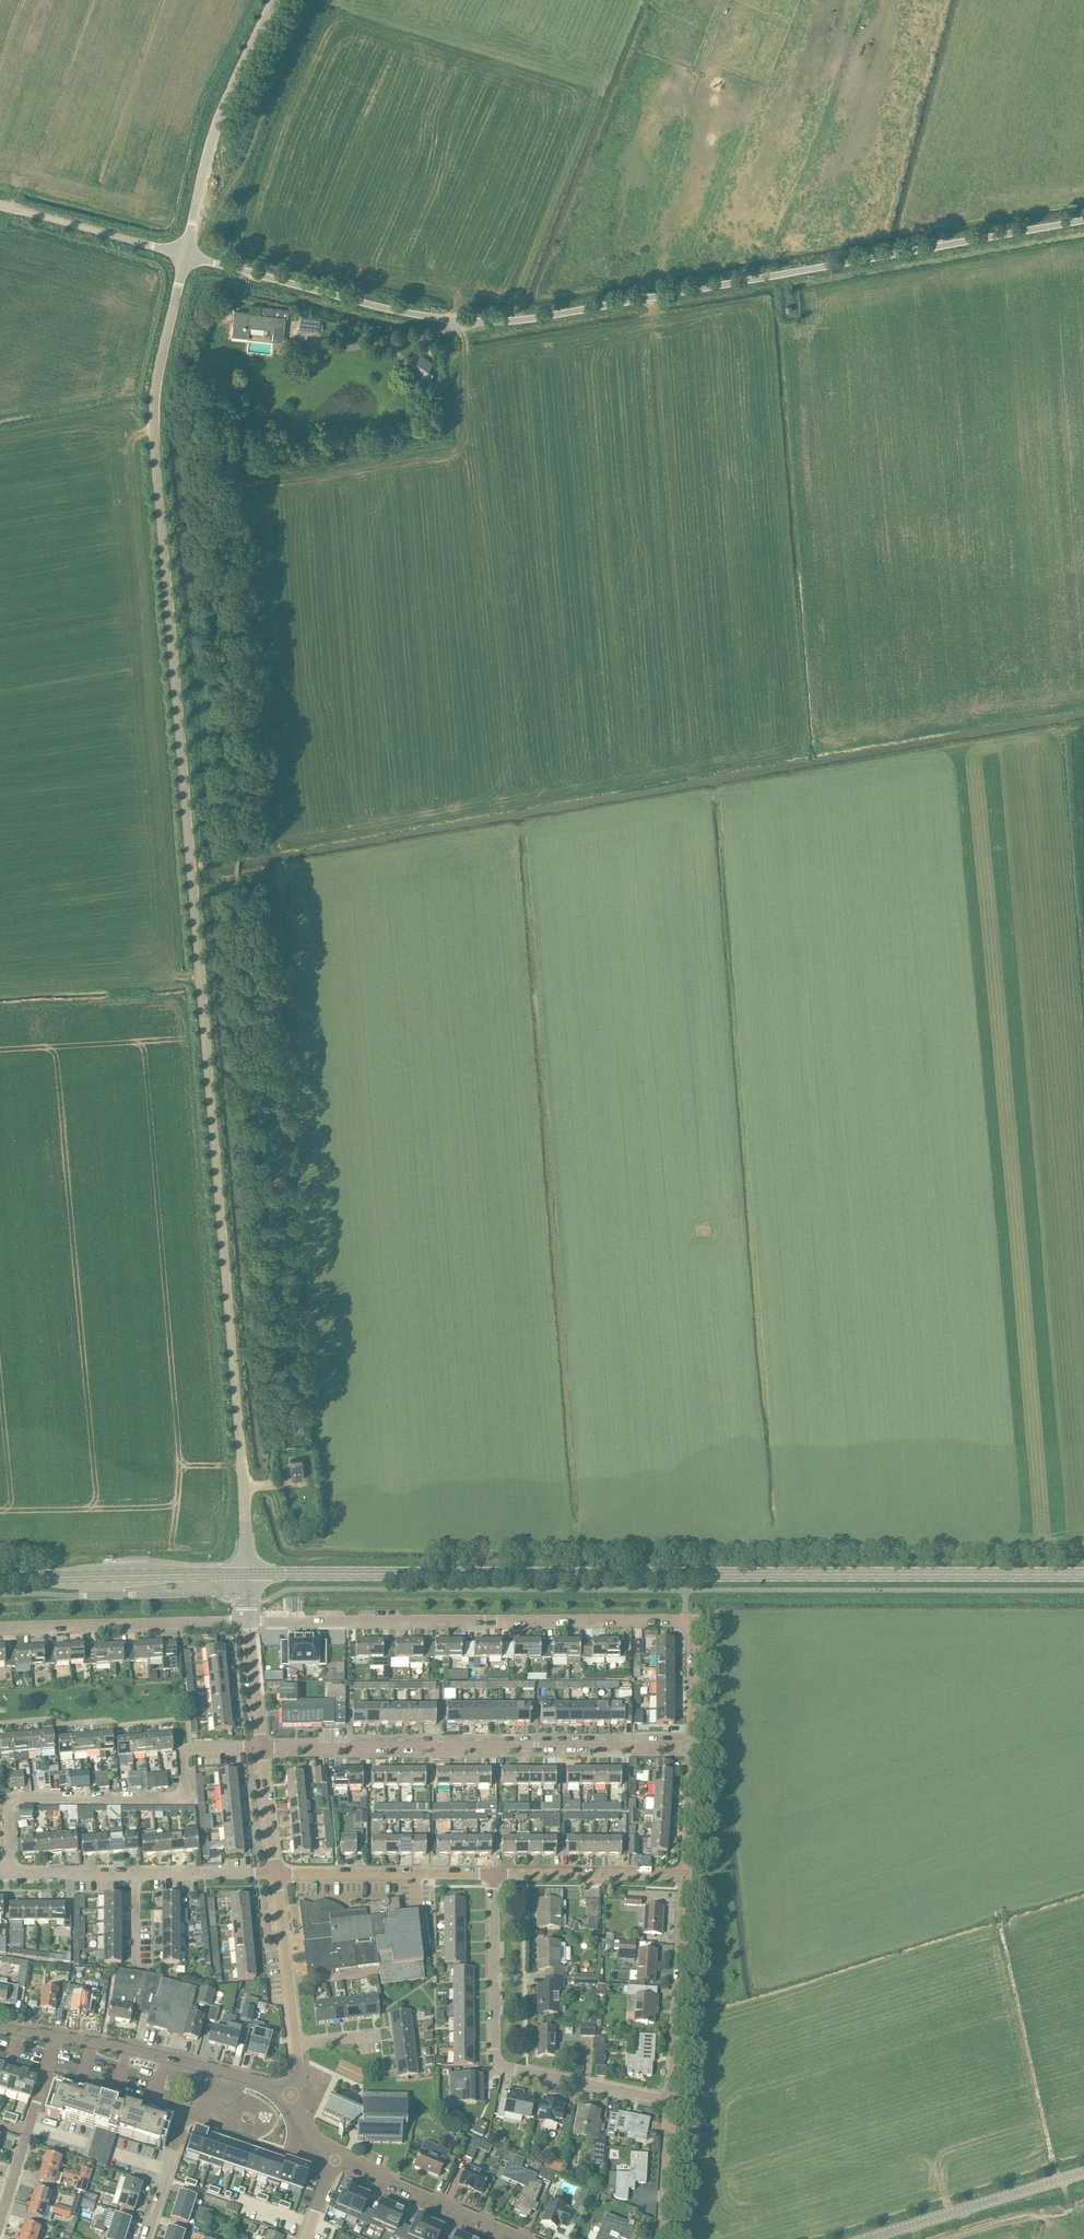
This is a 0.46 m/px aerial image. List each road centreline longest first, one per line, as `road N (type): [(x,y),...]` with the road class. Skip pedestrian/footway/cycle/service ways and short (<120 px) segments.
road 1 (unclassified): [(154,405),(247,1574)]
road 2 (unclassified): [(186,255),(469,321),(1083,224)]
road 3 (secondary): [(247,1574),(1083,1575)]
road 4 (residential): [(248,1620),(685,1620)]
road 5 (residential): [(261,1747),(691,1748)]
road 6 (residential): [(672,2102),(498,2064),(495,1876)]
road 7 (residential): [(8,1874),(8,1816),(19,1798),(169,1801),(184,1790),(188,1752),(261,1747)]
road 8 (track): [(1063,2196),(1001,1926)]
road 9 (unclassified): [(186,255),(218,121),(274,0)]
road 10 (residential): [(8,1874),(275,1874)]
road 11 (residential): [(0,1627),(248,1620)]
road 12 (secondary): [(0,1581),(247,1574)]
road 13 (residential): [(56,2037),(144,2051),(291,2095)]
road 14 (residential): [(672,2102),(684,1876)]
road 15 (residential): [(291,2095),(298,2070),(275,1874)]
road 16 (unclassified): [(1083,2173),(870,2238)]
road 17 (residential): [(275,1874),(495,1876)]
road 18 (residential): [(522,2238),(340,2162)]
road 19 (residential): [(0,2223),(56,2037)]
road 20 (unclassified): [(0,206),(186,255)]
road 21 (residential): [(495,1876),(684,1876)]
road 22 (unclassified): [(154,405),(186,255)]
road 23 (residential): [(665,2238),(672,2102)]
road 24 (residential): [(691,1748),(692,1620),(685,1620)]
road 25 (residential): [(684,1876),(691,1748)]
road 26 (residential): [(275,1874),(261,1747)]
road 27 (residential): [(261,1747),(248,1620)]
road 28 (residential): [(147,2238),(186,2122)]

